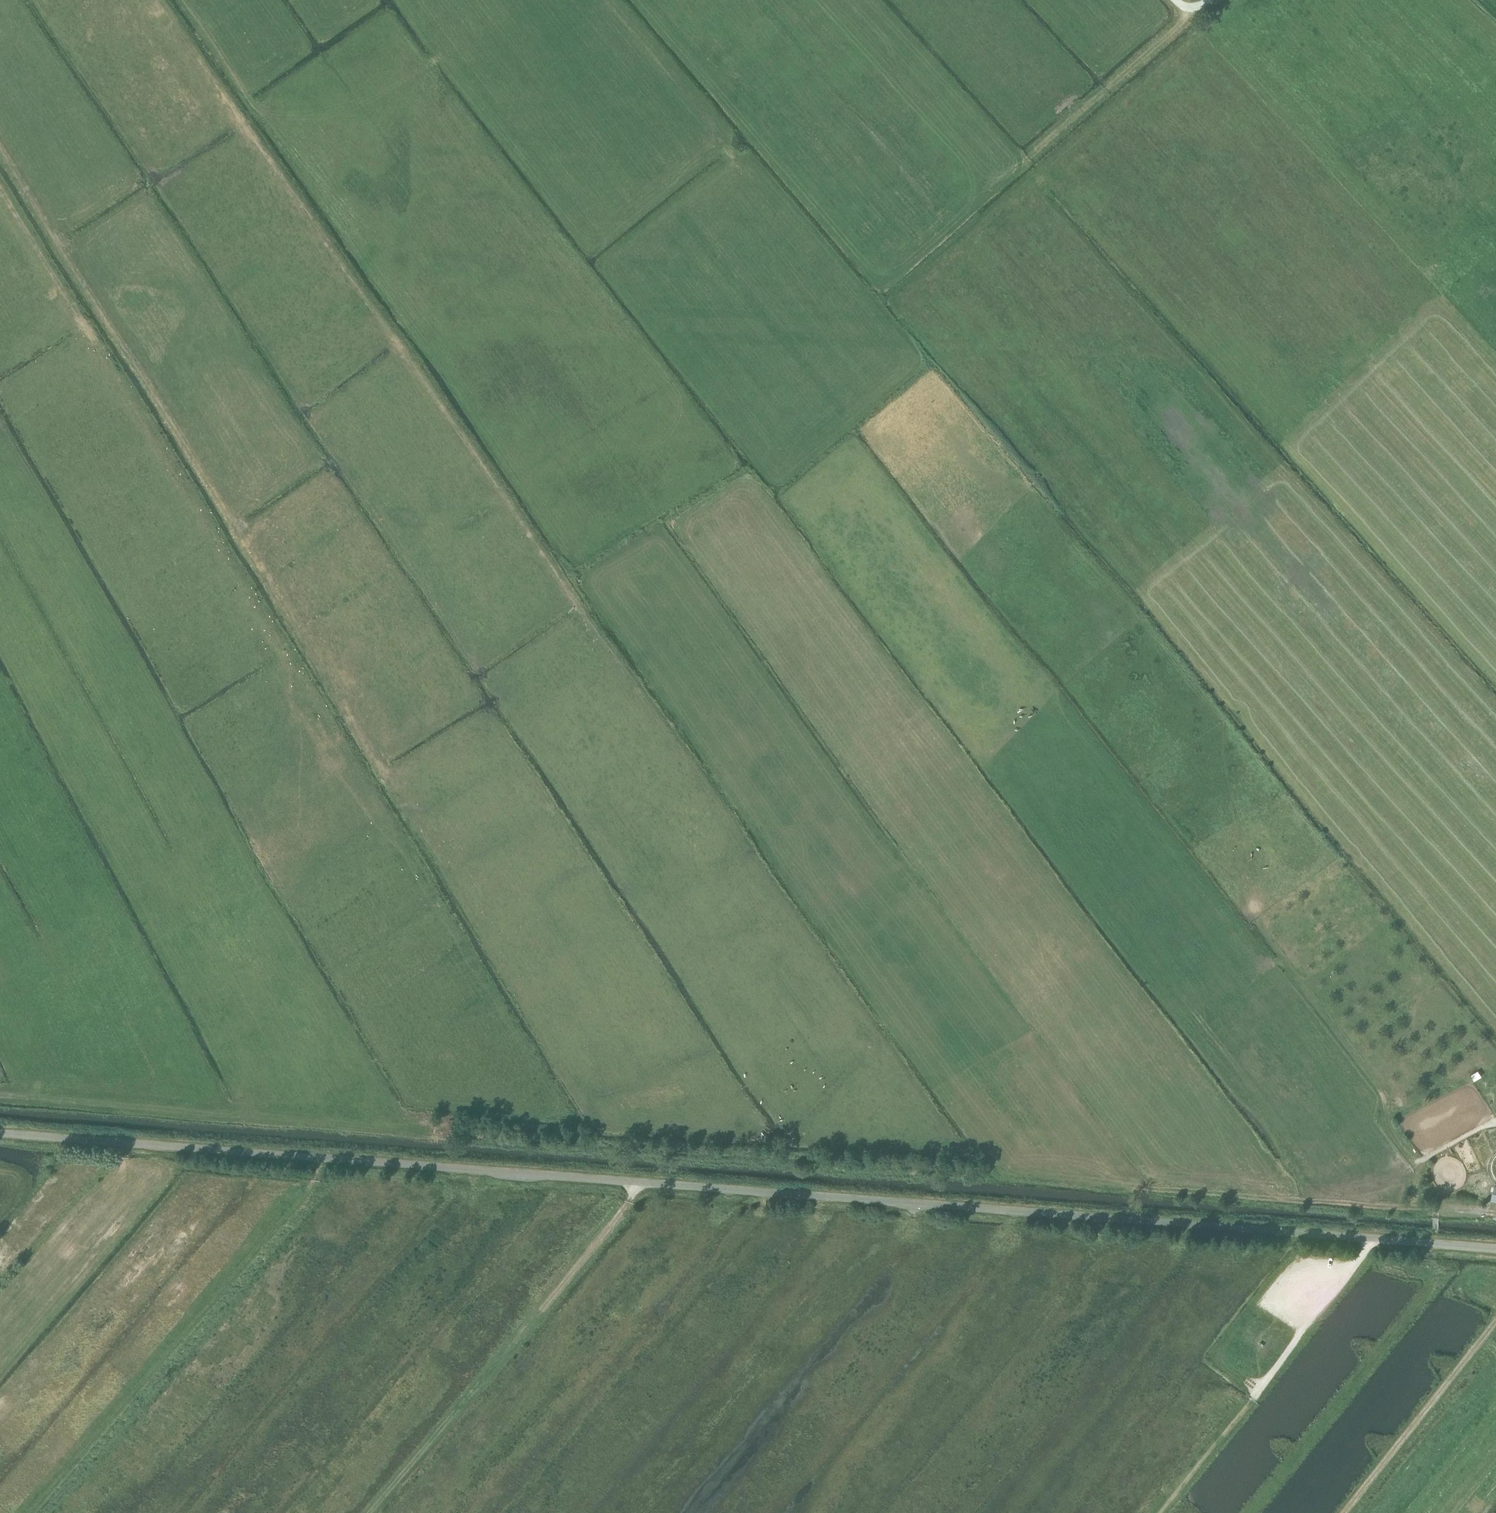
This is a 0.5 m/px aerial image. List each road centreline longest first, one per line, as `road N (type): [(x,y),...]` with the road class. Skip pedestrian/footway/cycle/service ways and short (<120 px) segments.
road 1 (unclassified): [(1495,1249),(0,1132)]
road 2 (track): [(369,1512),(641,1183)]
road 3 (track): [(1248,913),(1378,1095),(1438,1199),(1435,1244)]
road 4 (track): [(1342,1512),(1495,1320)]
road 5 (track): [(1024,166),(1194,7)]
road 6 (track): [(248,1119),(24,1098)]
road 7 (track): [(1253,1402),(1163,1512)]

